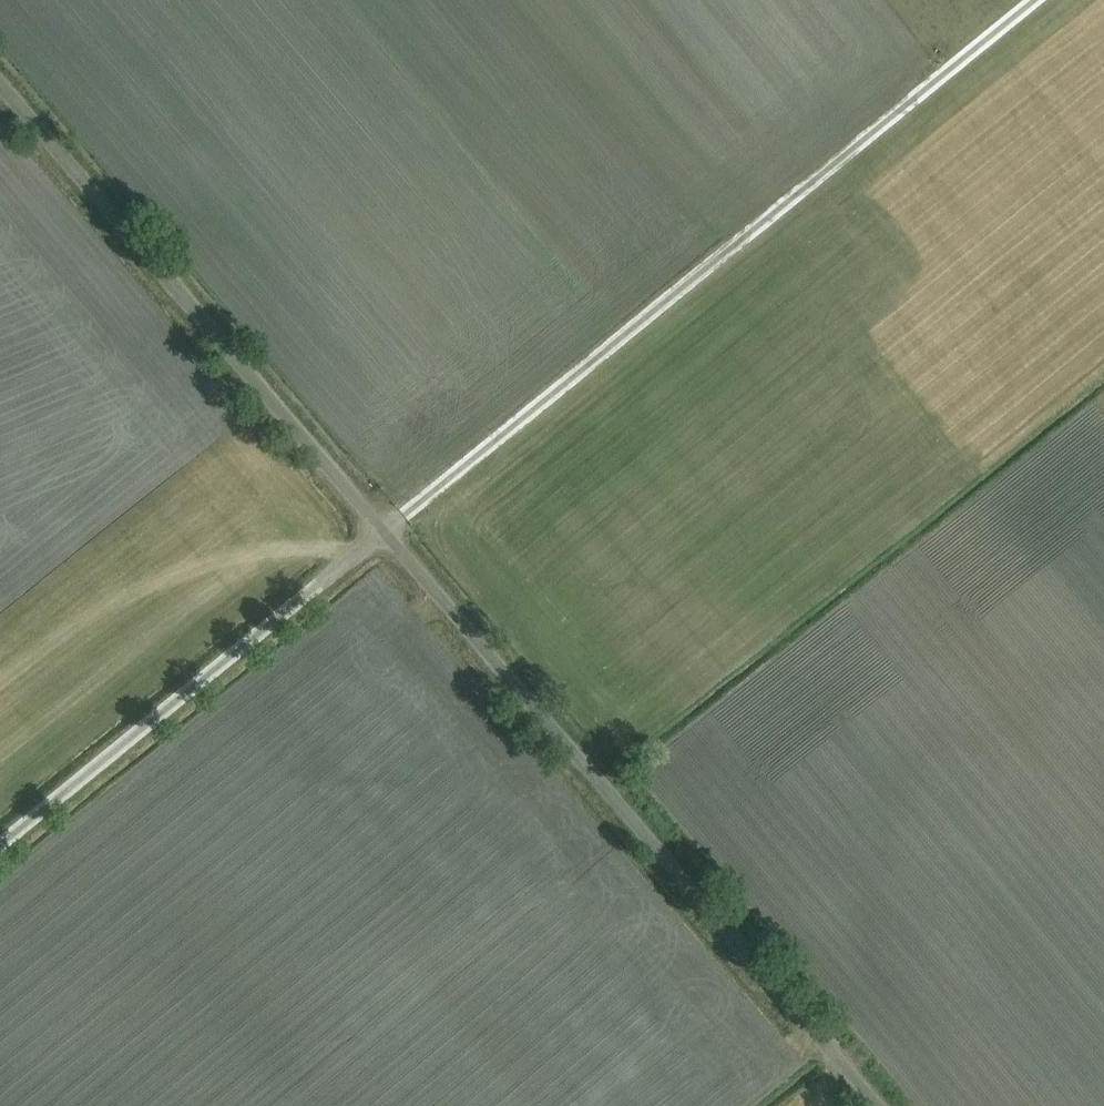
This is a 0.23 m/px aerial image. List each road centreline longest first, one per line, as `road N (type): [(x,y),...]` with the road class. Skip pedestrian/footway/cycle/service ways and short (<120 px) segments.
road 1 (unclassified): [(875,1105),(0,86)]
road 2 (track): [(0,843),(380,533)]

